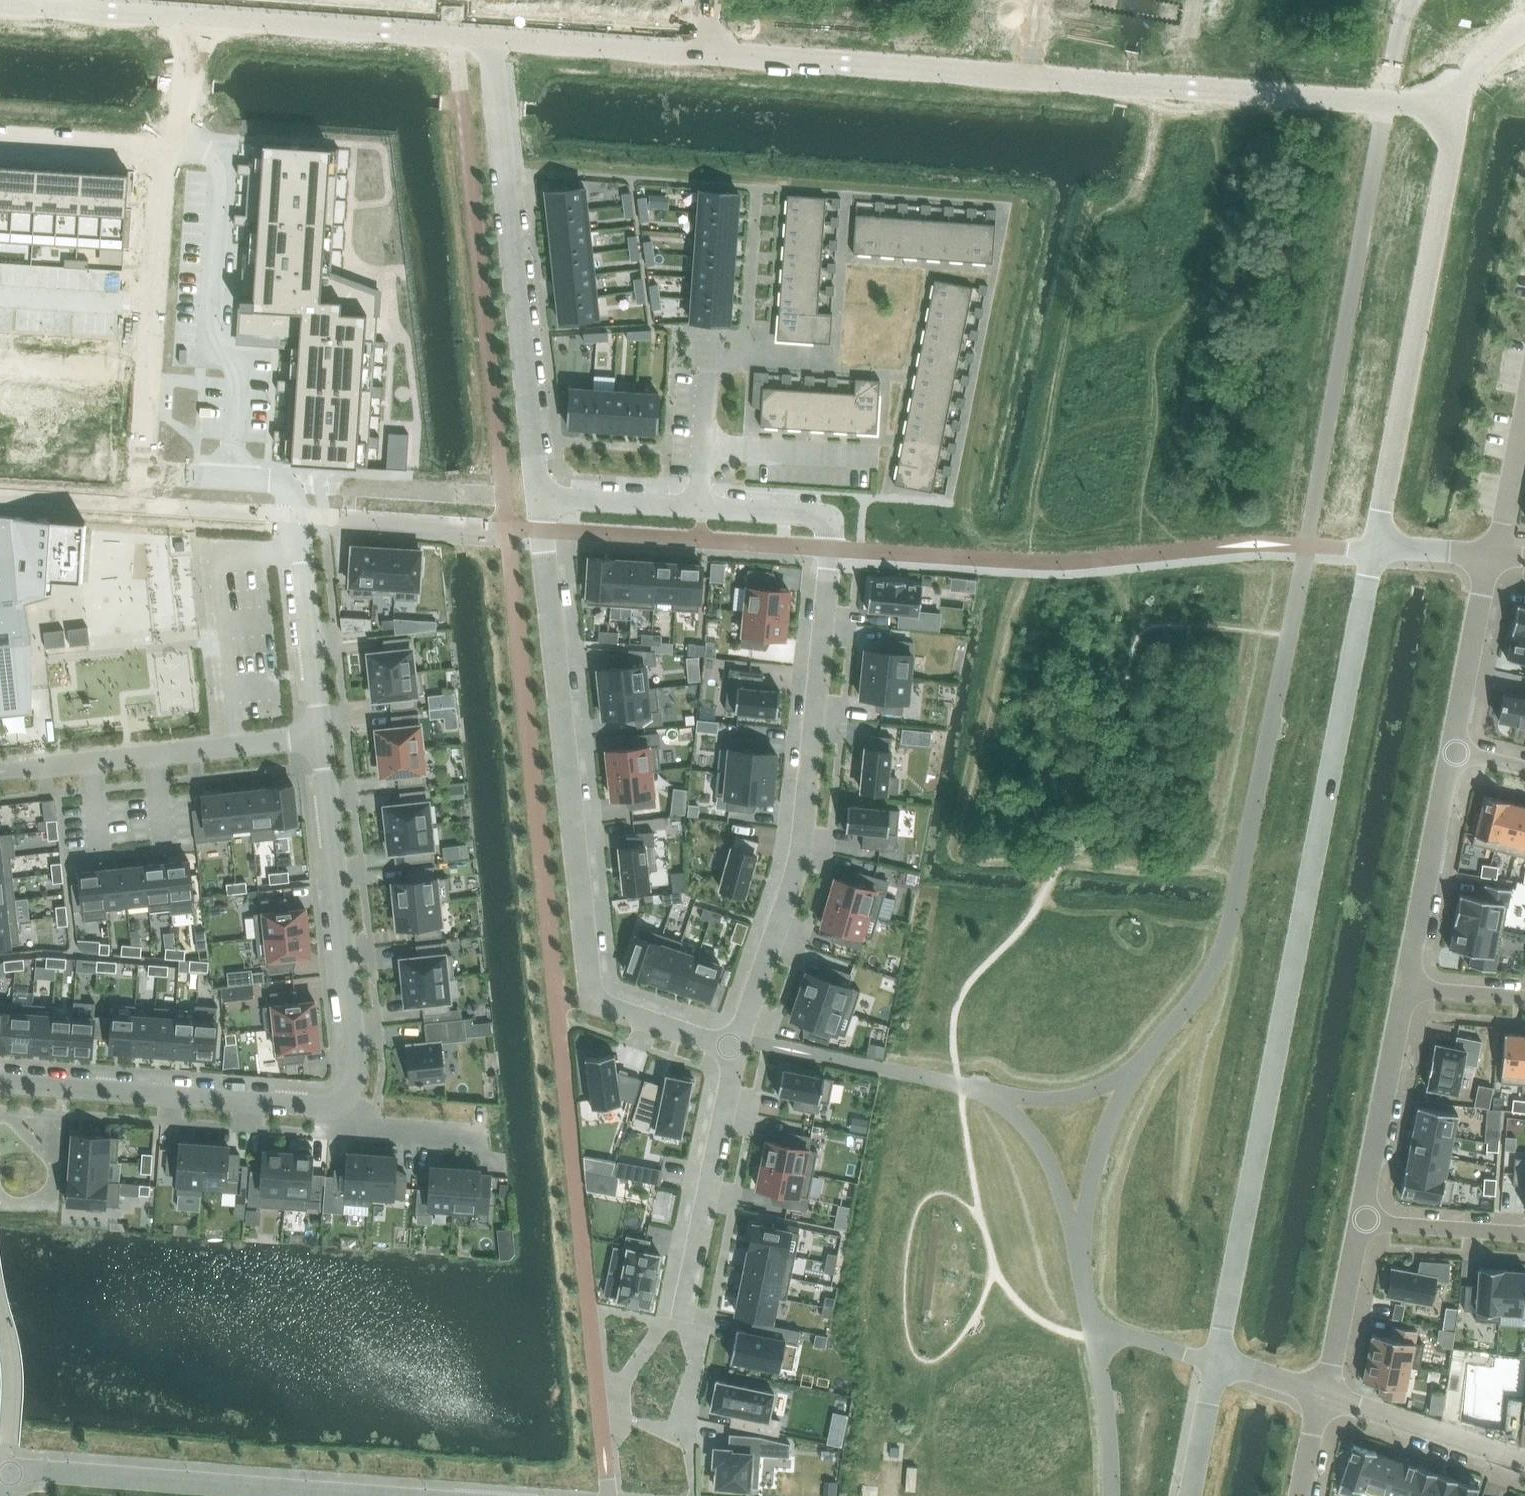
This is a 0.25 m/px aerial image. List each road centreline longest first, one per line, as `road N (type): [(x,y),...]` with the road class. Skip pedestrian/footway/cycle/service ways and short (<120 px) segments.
road 1 (residential): [(1219,1368),(1371,547)]
road 2 (residential): [(712,56),(1441,105)]
road 3 (residential): [(541,496),(591,993),(743,1042)]
road 4 (residential): [(830,564),(800,863),(743,1042)]
road 5 (residential): [(292,484),(138,474),(164,147)]
road 6 (residential): [(1441,105),(1462,106),(1371,547)]
road 7 (residential): [(495,41),(541,496)]
road 8 (residential): [(346,1101),(356,1077),(317,740)]
road 9 (residential): [(0,1076),(310,1104),(346,1101)]
road 10 (residential): [(5,1495),(7,1474),(329,1495)]
road 11 (residential): [(196,19),(495,41)]
road 12 (residential): [(29,767),(317,740)]
road 13 (residential): [(743,1042),(683,1316)]
road 14 (residential): [(317,740),(292,484)]
road 15 (residential): [(541,496),(292,484)]
road 16 (residential): [(1402,992),(1448,748)]
road 17 (residential): [(1358,1224),(1402,992)]
road 18 (residential): [(495,41),(712,56)]
road 19 (residential): [(1324,1403),(1524,1464)]
road 20 (residential): [(0,5),(196,19)]
road 21 (residential): [(1448,748),(1485,556)]
road 22 (residential): [(1324,1403),(1358,1224)]
road 23 (residential): [(830,564),(832,532),(816,514),(700,505)]
road 24 (residential): [(1524,1236),(1358,1224)]
road 25 (residential): [(164,147),(0,138)]
road 26 (residential): [(700,505),(541,496)]
road 27 (residential): [(346,1101),(380,1131),(478,1138)]
road 28 (residential): [(700,505),(706,362)]
road 29 (residential): [(1485,556),(1504,531),(1524,426)]
road 30 (residential): [(196,19),(188,113),(164,147)]
road 31 (residential): [(1196,1495),(1219,1368)]
road 32 (residential): [(1524,998),(1402,992)]

